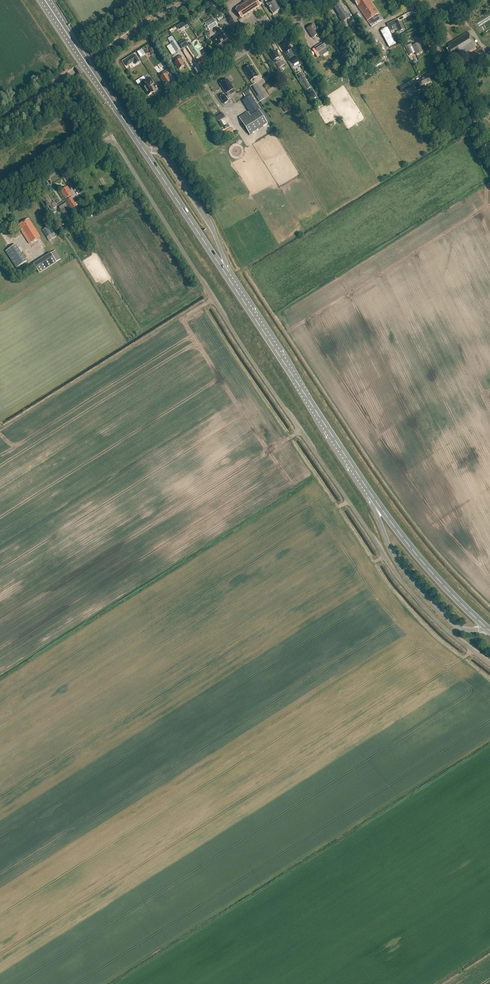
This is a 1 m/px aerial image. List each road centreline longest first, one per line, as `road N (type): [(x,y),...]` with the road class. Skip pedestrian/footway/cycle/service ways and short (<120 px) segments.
road 1 (unclassified): [(489,664),(398,577),(111,136)]
road 2 (trunk): [(371,495),(226,274)]
road 3 (tertiary): [(0,122),(185,0)]
road 4 (residential): [(150,113),(324,0)]
road 5 (trunk): [(488,629),(371,495)]
road 6 (unclassified): [(489,158),(409,0)]
road 7 (trunk): [(142,146),(45,0)]
road 8 (trunk): [(226,274),(142,146)]
road 9 (unclassified): [(0,206),(111,136)]

